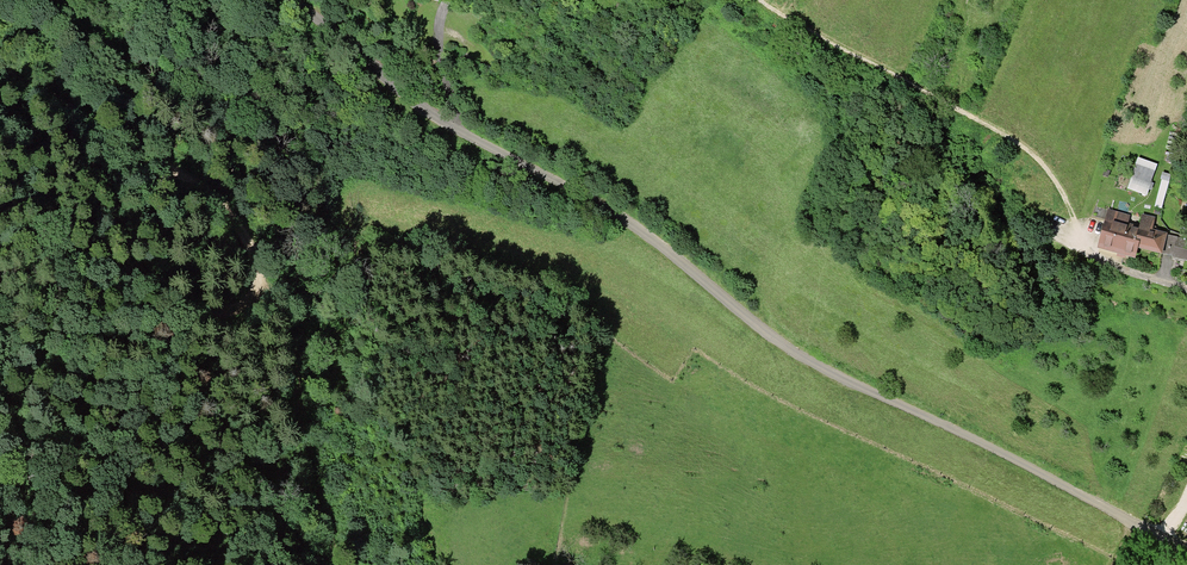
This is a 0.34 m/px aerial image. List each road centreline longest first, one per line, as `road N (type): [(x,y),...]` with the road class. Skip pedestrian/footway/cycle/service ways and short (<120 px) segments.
road 1 (unclassified): [(292,0),(414,107),(621,217),(811,361),(1186,547)]
road 2 (track): [(0,273),(78,267),(197,308),(228,310),(261,285),(258,257),(215,197),(0,69)]
road 3 (track): [(1086,252),(1064,198),(1026,150),(765,3)]
road 4 (track): [(261,285),(284,342),(326,534),(343,564)]

